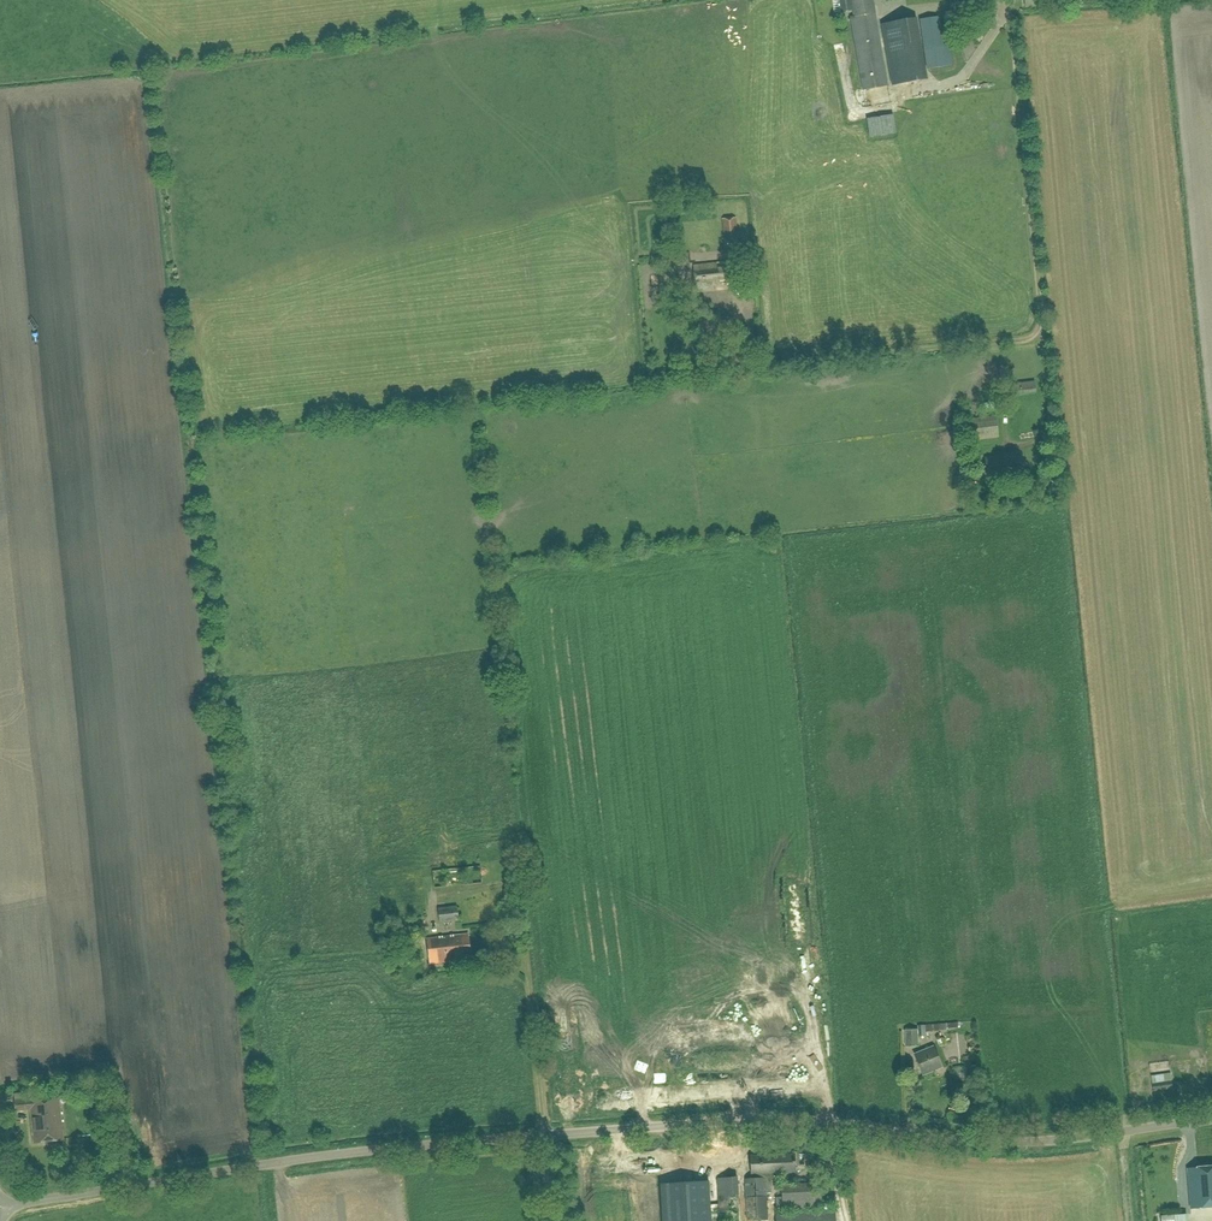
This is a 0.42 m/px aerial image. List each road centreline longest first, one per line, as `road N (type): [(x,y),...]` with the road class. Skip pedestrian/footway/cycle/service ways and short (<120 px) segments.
road 1 (unclassified): [(0,1206),(410,1145),(763,1123),(1036,1145),(1211,1119)]

